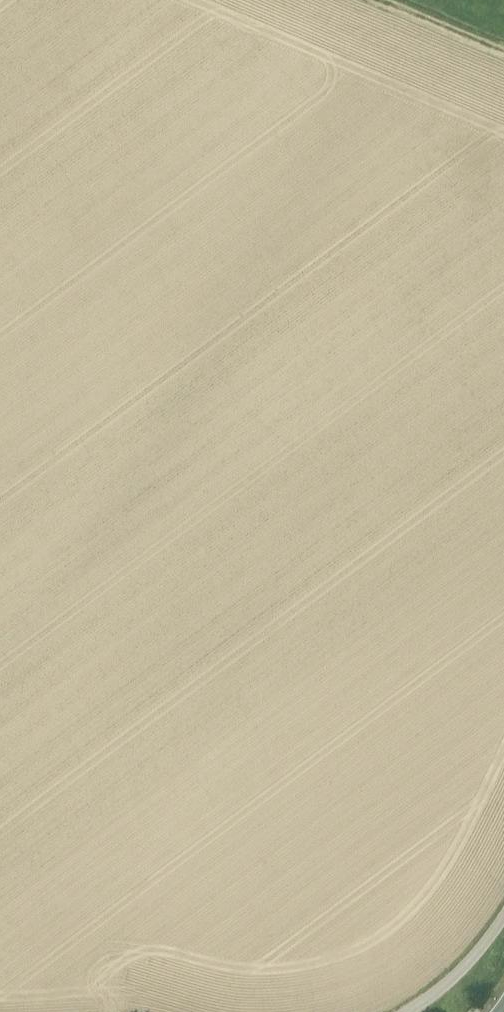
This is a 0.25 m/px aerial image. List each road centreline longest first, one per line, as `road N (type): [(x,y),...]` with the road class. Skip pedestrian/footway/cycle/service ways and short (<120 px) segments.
road 1 (track): [(408,1011),(465,968),(503,919)]
road 2 (track): [(503,49),(387,0)]

